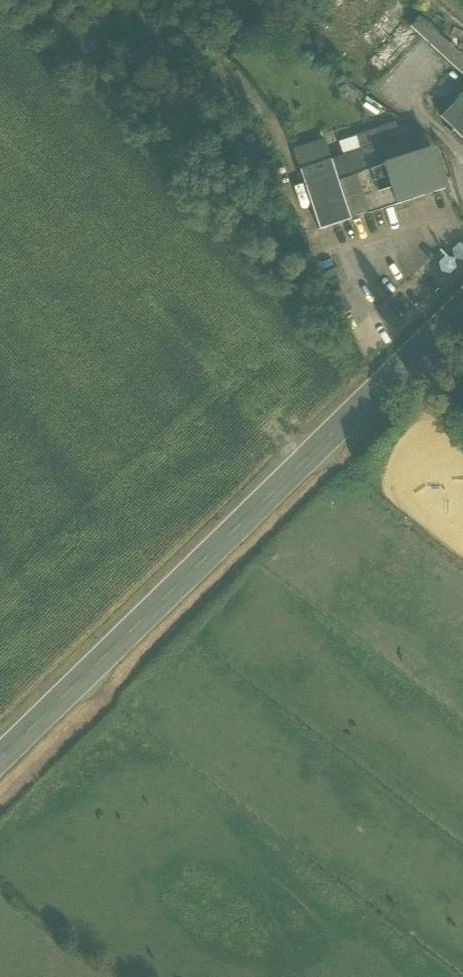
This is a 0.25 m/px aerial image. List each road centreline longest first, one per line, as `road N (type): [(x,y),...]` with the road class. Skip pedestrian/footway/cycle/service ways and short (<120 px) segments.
road 1 (secondary): [(0,758),(462,307)]

